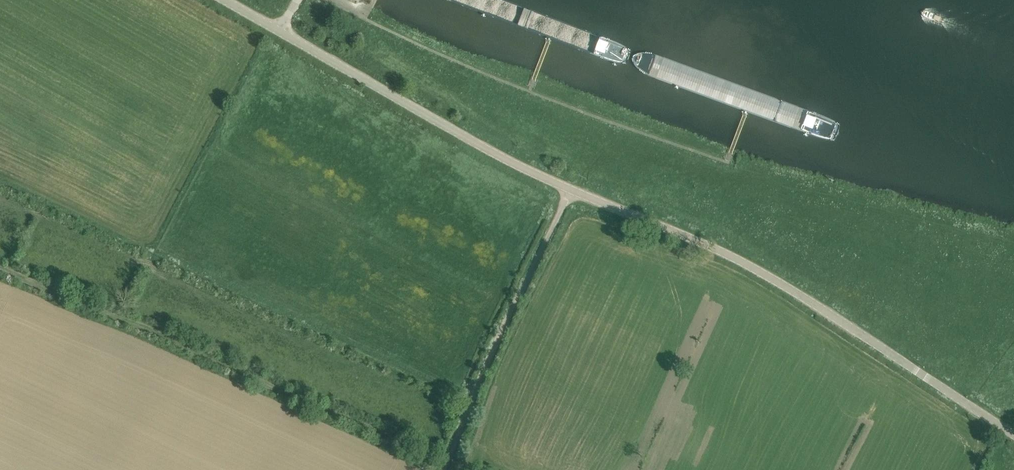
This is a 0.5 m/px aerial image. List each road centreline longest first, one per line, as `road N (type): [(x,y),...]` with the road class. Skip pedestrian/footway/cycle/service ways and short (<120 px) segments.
road 1 (tertiary): [(1013,434),(767,275),(501,156),(225,0)]
road 2 (track): [(434,469),(405,447),(181,343),(0,269)]
road 3 (track): [(444,469),(571,190)]

